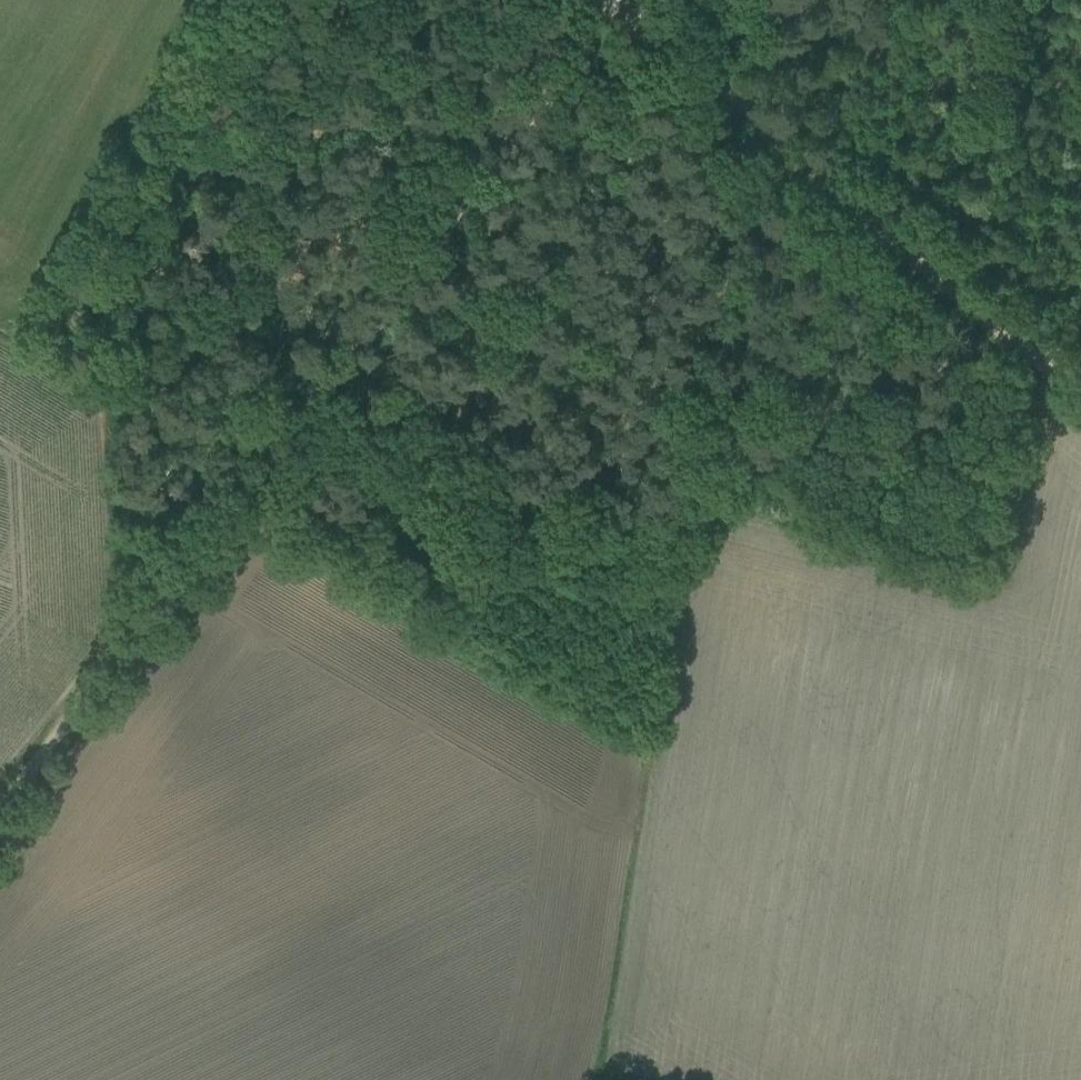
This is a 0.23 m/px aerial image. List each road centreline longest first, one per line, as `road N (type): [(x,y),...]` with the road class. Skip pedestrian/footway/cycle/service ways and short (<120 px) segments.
road 1 (track): [(624,14),(0,799)]
road 2 (track): [(1080,392),(624,14)]

